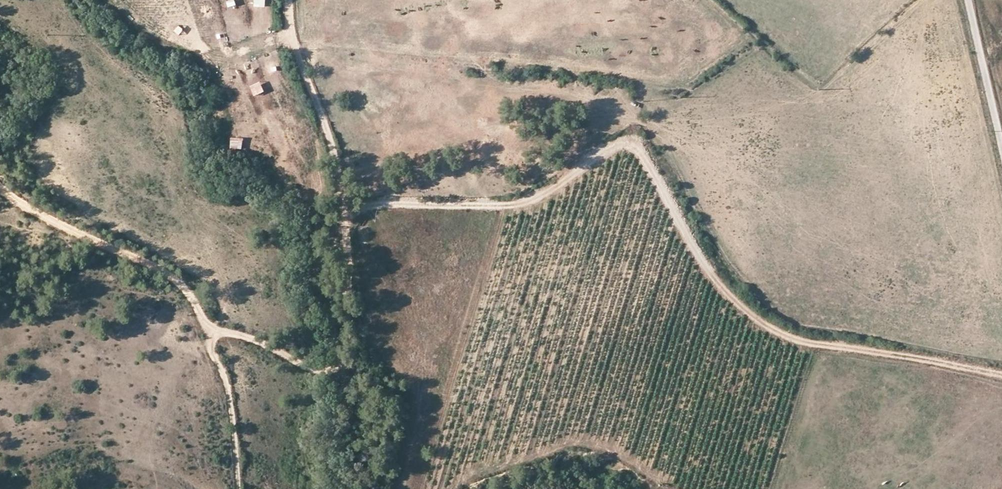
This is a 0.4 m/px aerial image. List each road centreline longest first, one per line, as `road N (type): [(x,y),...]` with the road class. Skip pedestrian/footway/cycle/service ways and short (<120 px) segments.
road 1 (track): [(1001,370),(805,339),(780,326),(705,265),(652,176),(617,150),(576,163),(531,200),(443,209),(386,202),(370,206),(346,231)]
road 2 (track): [(346,231),(340,362),(318,370),(246,337),(212,333),(228,386),(239,488)]
road 3 (track): [(0,185),(34,211),(170,275),(212,333)]
road 4 (track): [(289,0),(290,28),(330,141),(346,231)]
road 5 (unclassified): [(1001,148),(967,0)]

